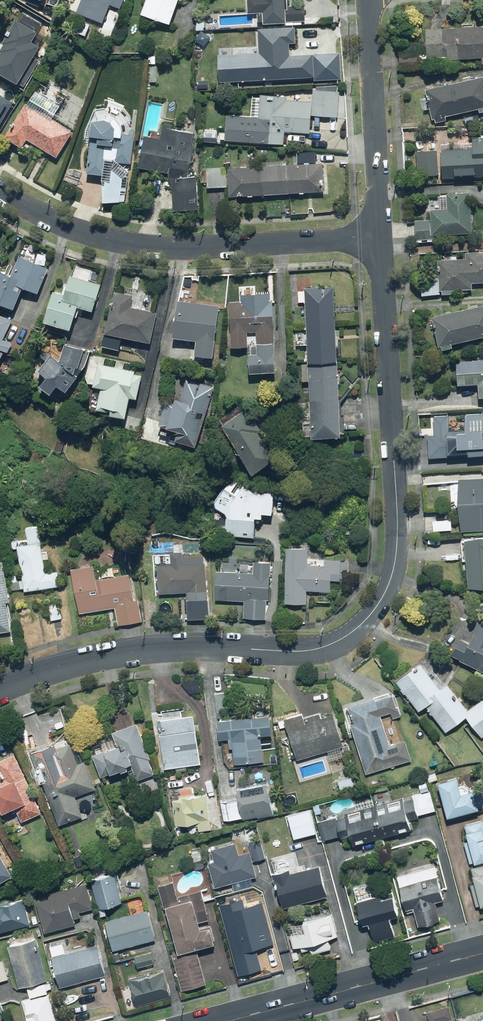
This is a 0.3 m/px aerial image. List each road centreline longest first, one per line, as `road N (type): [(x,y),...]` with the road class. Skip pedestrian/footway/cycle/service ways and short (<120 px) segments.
road 1 (residential): [(0,685),(108,652),(325,645),(377,608),(394,576),(399,534),(378,236)]
road 2 (residential): [(0,191),(60,223),(124,243),(378,236)]
road 3 (primary): [(482,953),(227,1020)]
road 4 (residential): [(378,236),(368,0)]

